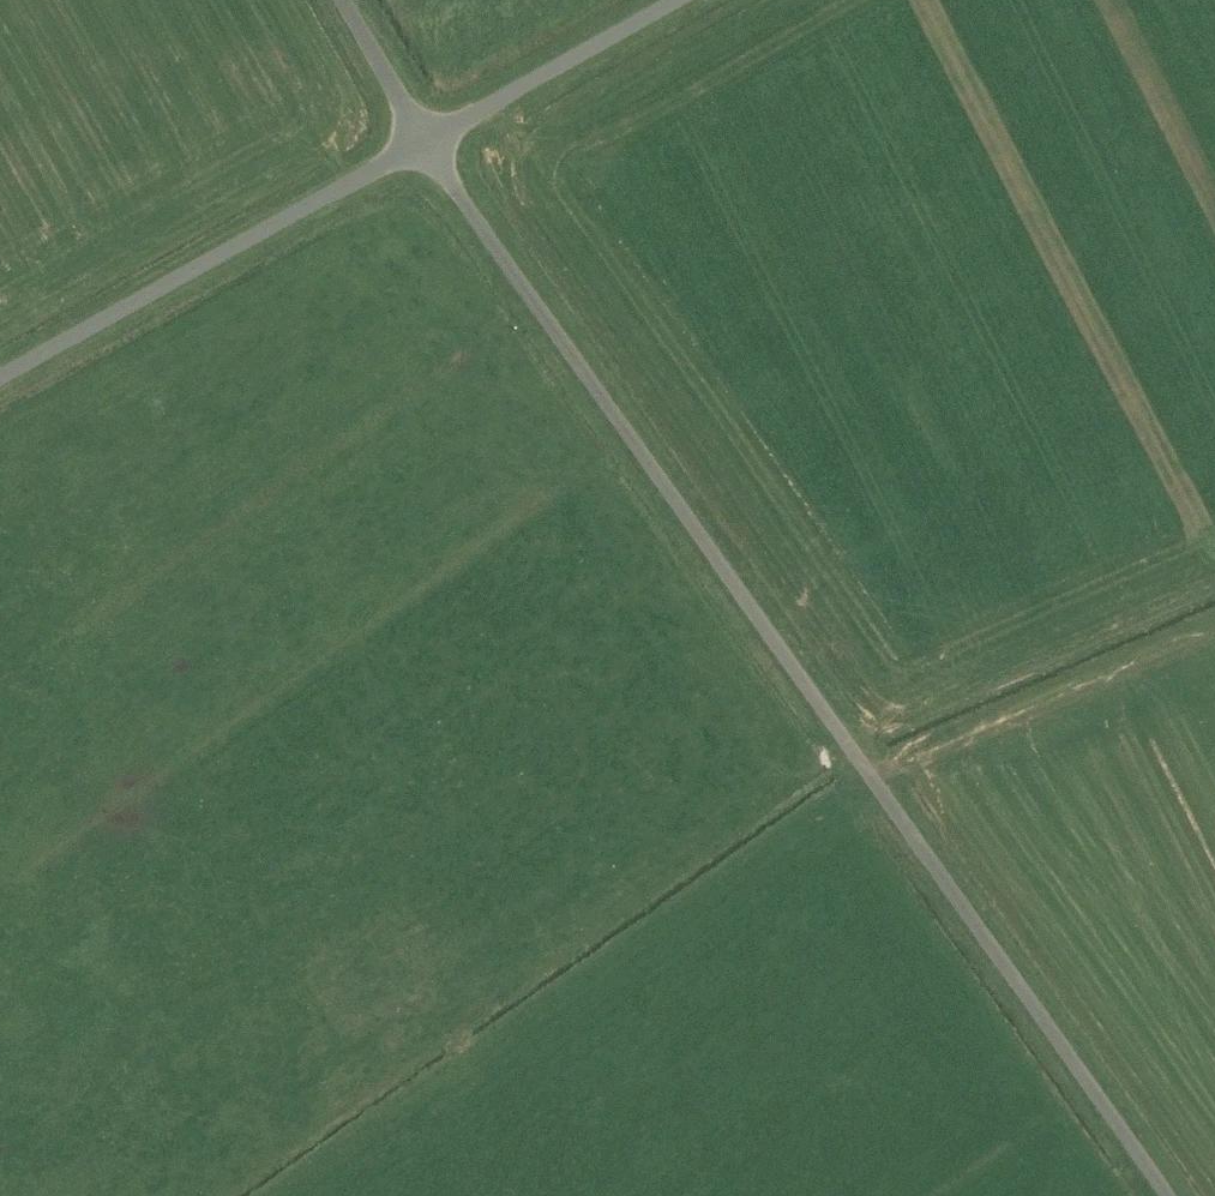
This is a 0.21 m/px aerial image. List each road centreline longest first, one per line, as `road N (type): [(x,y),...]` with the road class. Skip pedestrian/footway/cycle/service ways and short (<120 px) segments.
road 1 (track): [(1170,1195),(424,140)]
road 2 (unclassified): [(0,378),(424,140)]
road 3 (unclassified): [(424,140),(671,0)]
road 4 (unclassified): [(424,140),(343,0)]

